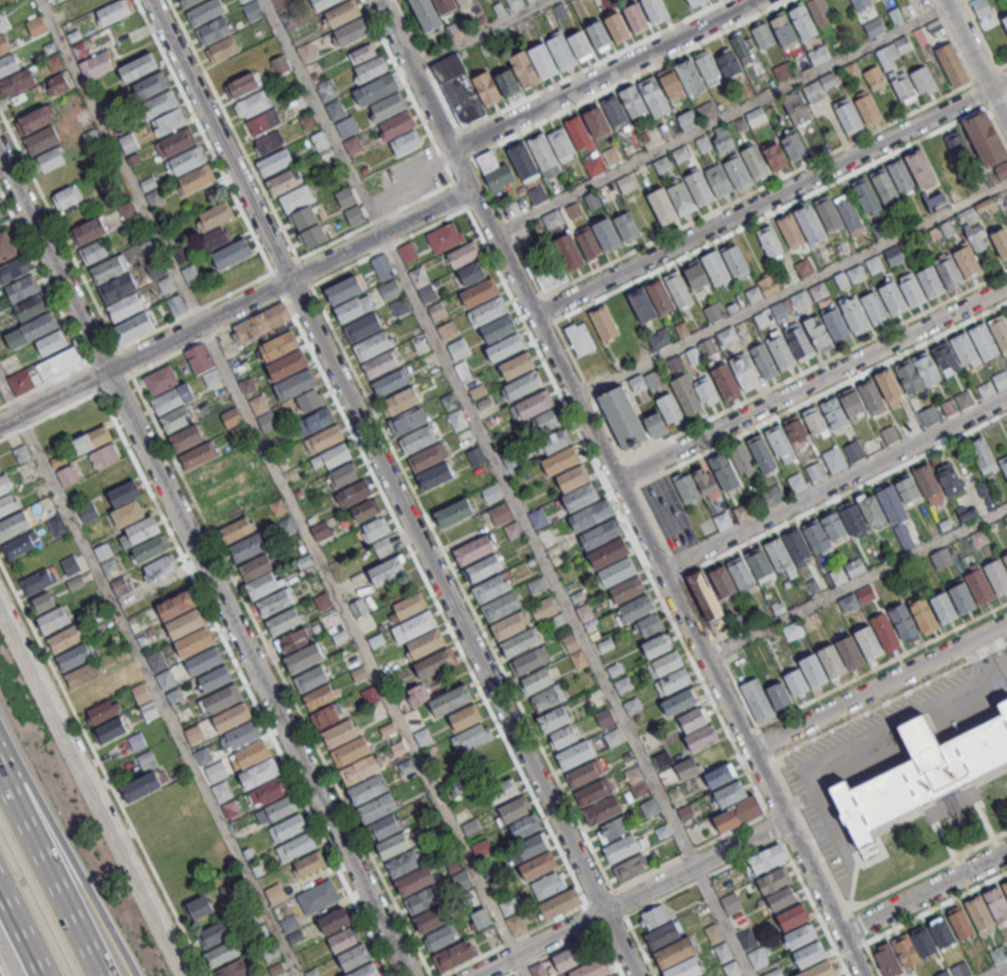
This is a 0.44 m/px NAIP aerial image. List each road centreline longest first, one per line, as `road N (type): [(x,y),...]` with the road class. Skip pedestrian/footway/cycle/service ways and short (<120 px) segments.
road 1 (residential): [(635,975),(151,0)]
road 2 (residential): [(862,975),(380,0)]
road 3 (residential): [(0,149),(408,975)]
road 4 (residential): [(0,426),(470,190)]
road 5 (residential): [(1006,83),(536,315)]
road 6 (residential): [(616,481),(1006,286)]
road 7 (tertiary): [(183,975),(0,613)]
road 8 (residential): [(1006,399),(661,571)]
road 9 (residential): [(476,975),(785,823)]
road 10 (residential): [(454,150),(760,0)]
road 11 (residential): [(754,751),(1006,625)]
road 12 (motorway): [(135,975),(0,729)]
road 13 (motorway): [(100,975),(0,774)]
road 14 (residential): [(1006,854),(841,935)]
road 15 (residential): [(1006,119),(950,0)]

